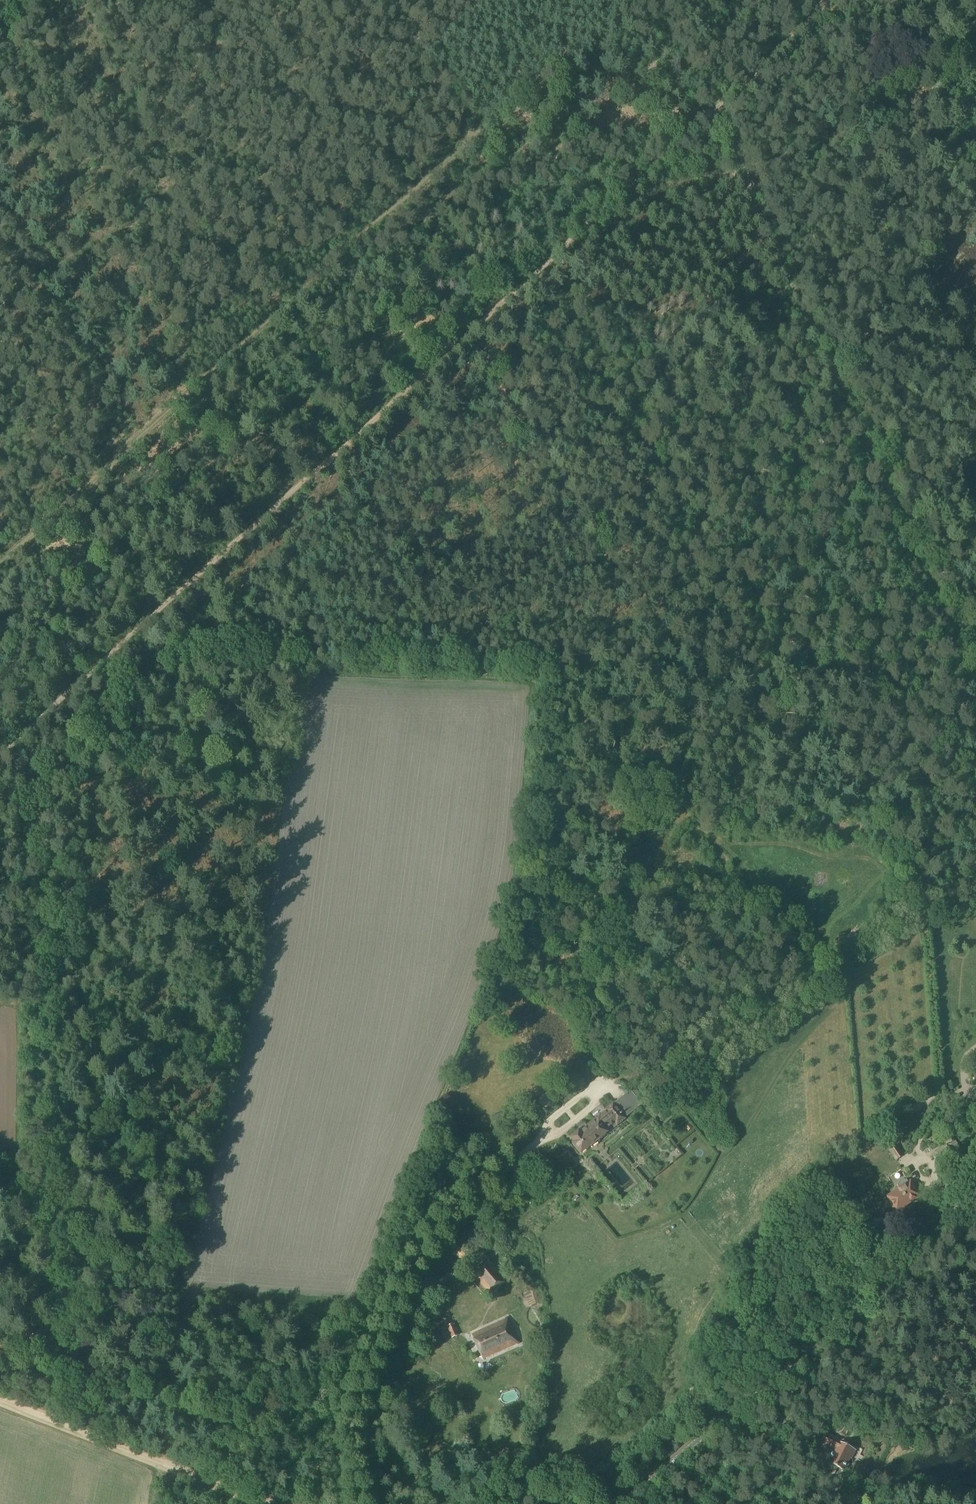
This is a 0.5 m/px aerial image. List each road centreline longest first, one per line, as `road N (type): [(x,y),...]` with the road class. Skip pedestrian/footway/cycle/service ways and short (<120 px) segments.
road 1 (track): [(0,757),(704,121)]
road 2 (track): [(0,580),(574,50)]
road 3 (track): [(886,1),(831,73),(798,90),(779,133),(963,541),(975,554)]
road 4 (track): [(975,696),(729,144),(704,121)]
road 5 (tertiary): [(624,1503),(975,1195)]
road 6 (track): [(533,680),(597,672),(738,723),(805,725),(960,660)]
road 7 (track): [(0,1399),(268,1503)]
road 8 (track): [(189,1306),(152,1503)]
road 9 (track): [(704,121),(838,0)]
road 10 (track): [(342,1503),(339,1421),(350,1328)]

